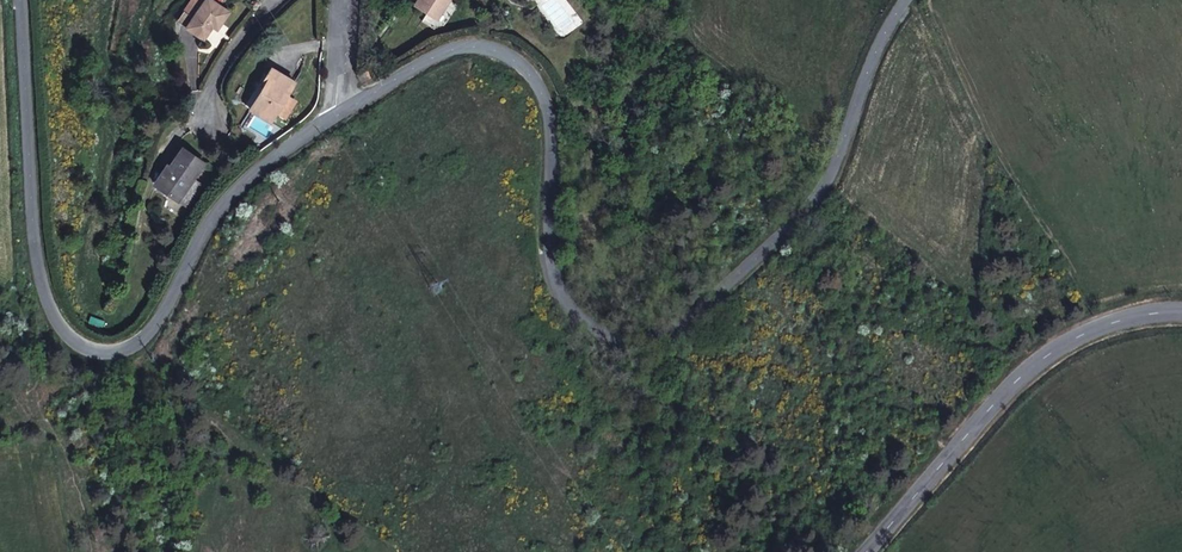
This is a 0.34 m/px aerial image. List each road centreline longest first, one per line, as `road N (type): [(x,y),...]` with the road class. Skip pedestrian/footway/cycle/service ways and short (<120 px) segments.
road 1 (residential): [(909,0),(824,204),(679,337),(638,346),(614,346),(591,330),(550,279),(543,238),(553,106),(538,79),(471,44),(340,118)]
road 2 (residential): [(340,118),(241,181),(151,326),(123,346),(91,348),(72,333),(47,276),(29,0)]
road 3 (tertiary): [(887,551),(1004,422),(1113,327),(1181,323)]
road 4 (residential): [(286,0),(243,43),(209,96),(210,127)]

